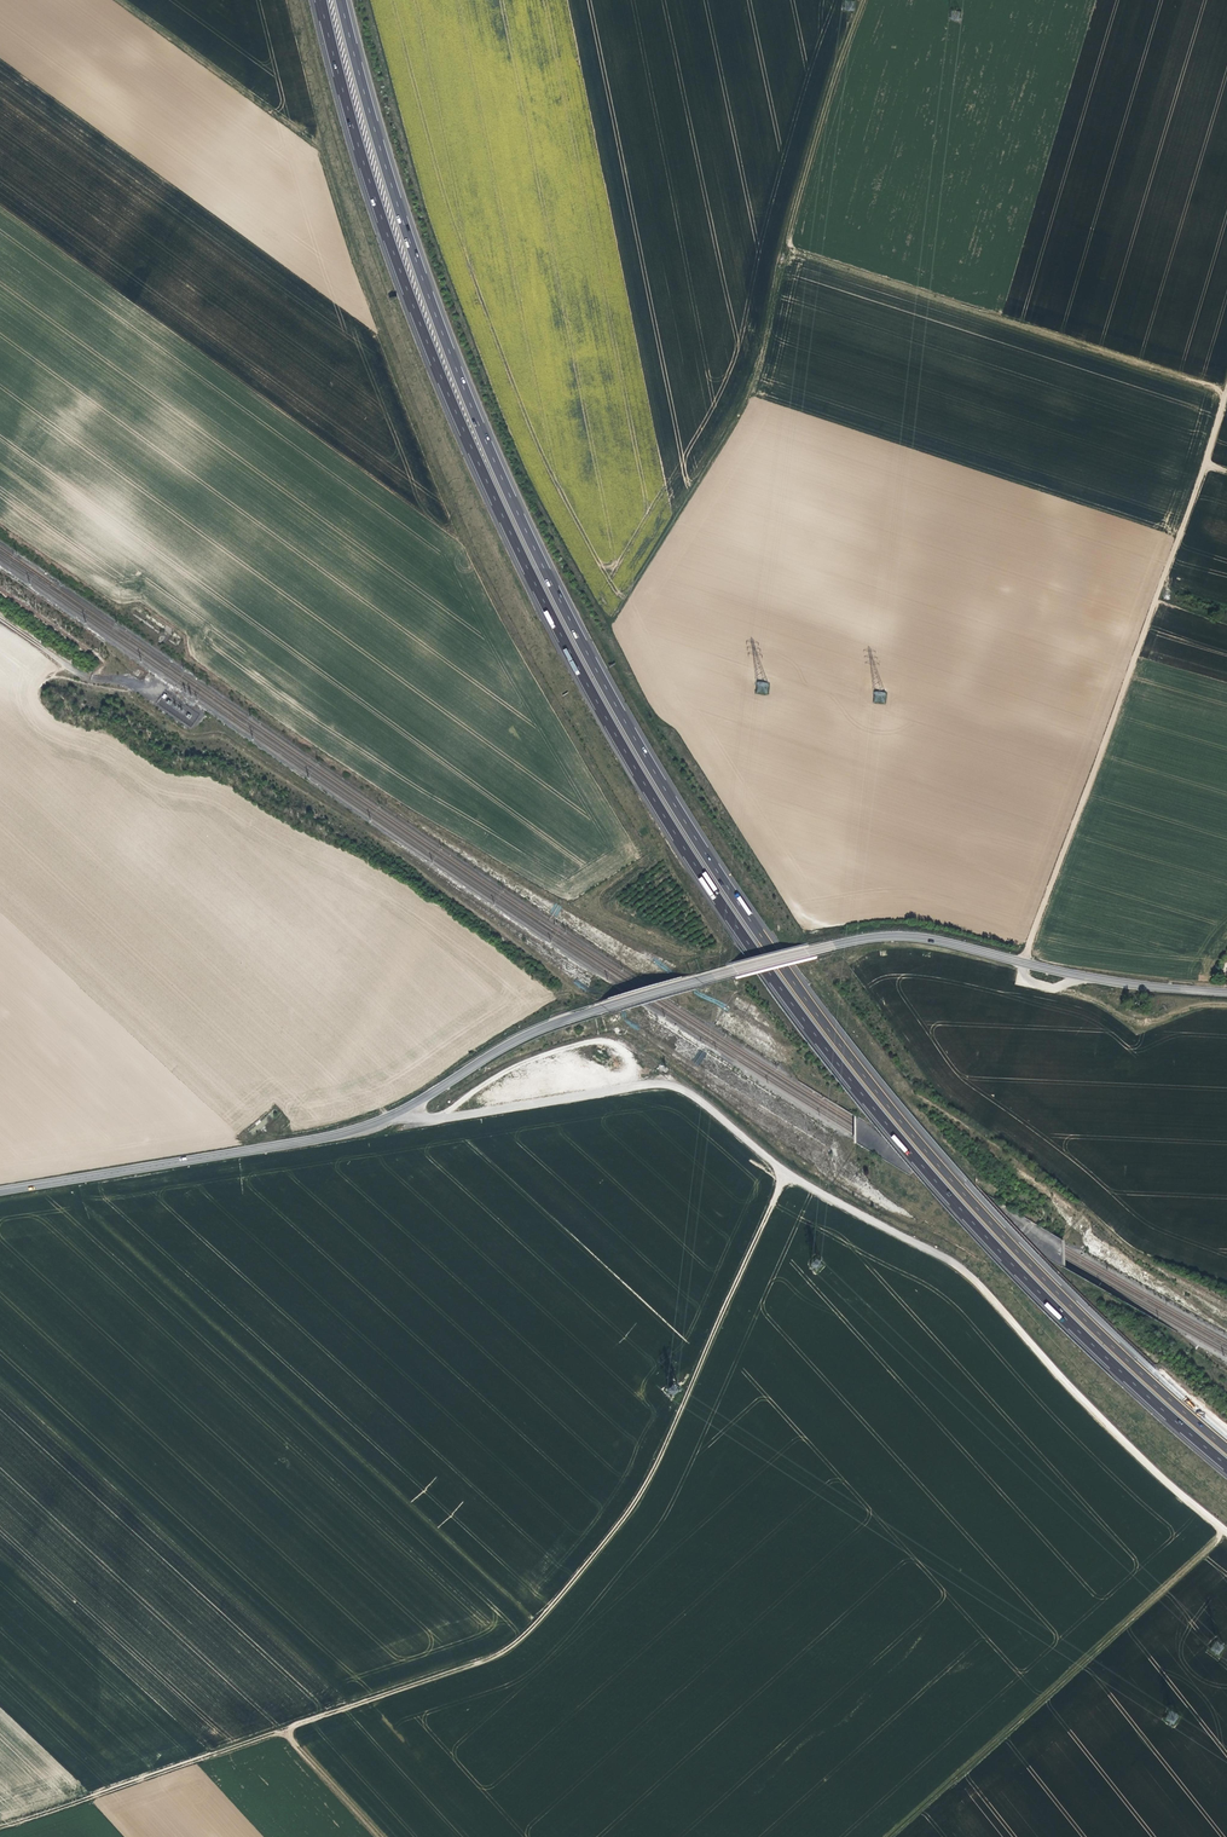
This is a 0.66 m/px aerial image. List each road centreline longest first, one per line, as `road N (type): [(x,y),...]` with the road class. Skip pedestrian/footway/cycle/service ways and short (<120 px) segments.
road 1 (motorway): [(322,0),(359,142),(445,382),(561,633),(652,795),(777,983),(884,1121),(1085,1338),(1226,1466)]
road 2 (motorway): [(1226,1445),(1096,1327),(947,1172),(790,976),(665,788),(524,526),(465,387),(379,140),(343,0)]
road 3 (tertiary): [(0,1190),(337,1135),(412,1105),(533,1033),(864,939),(912,935),(1095,975),(1226,990)]
road 4 (track): [(787,1173),(640,1500),(505,1652),(0,1826)]
road 5 (track): [(606,876),(644,849),(500,611),(389,351),(320,147),(120,0)]
road 6 (track): [(1226,390),(1024,962)]
road 7 (track): [(1226,390),(788,249)]
road 8 (track): [(887,1836),(1226,1531)]
road 9 (track): [(1226,1530),(1125,1443),(951,1258)]
road 10 (track): [(866,0),(823,119),(756,370)]
road 11 (track): [(1226,1005),(1135,1018),(1055,987)]
road 12 (track): [(384,1836),(285,1728)]

